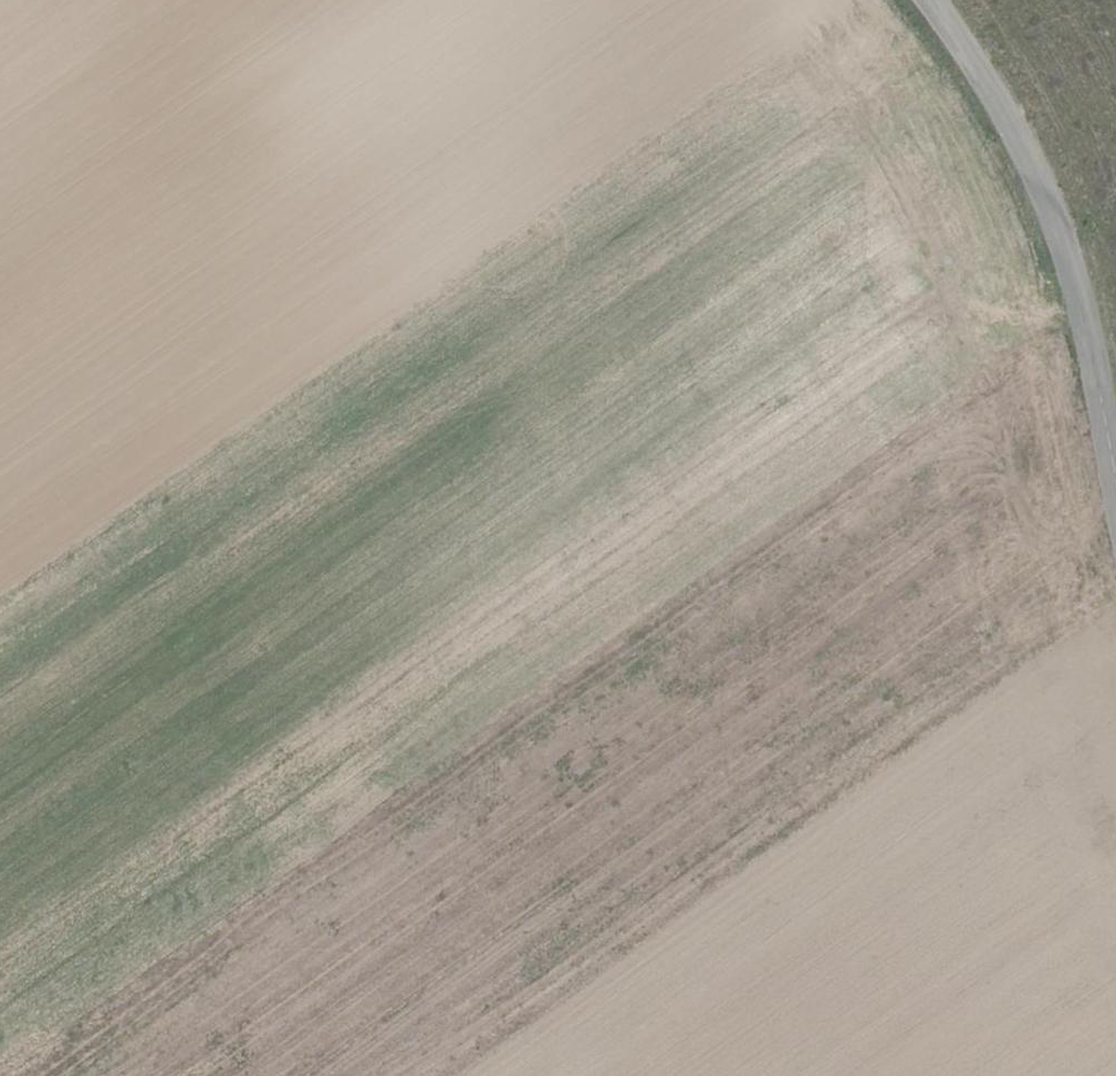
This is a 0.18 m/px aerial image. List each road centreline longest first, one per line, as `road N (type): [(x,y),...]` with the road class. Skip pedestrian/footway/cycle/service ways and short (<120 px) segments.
road 1 (tertiary): [(933,0),(1043,184),(1088,328),(1115,466)]

